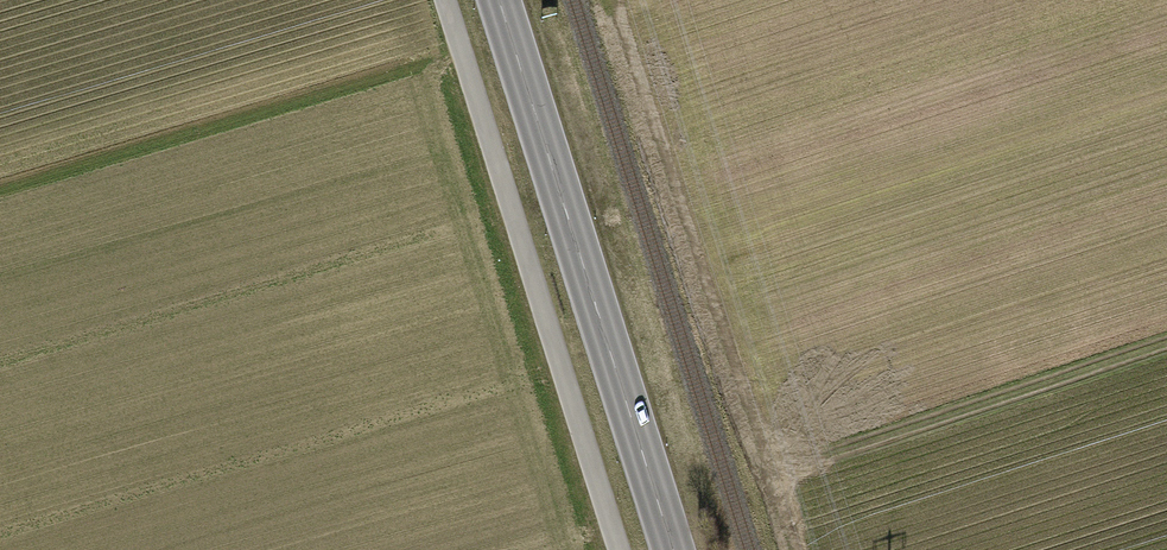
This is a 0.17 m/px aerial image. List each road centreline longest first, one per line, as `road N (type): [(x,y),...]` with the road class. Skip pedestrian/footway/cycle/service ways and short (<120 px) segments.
road 1 (secondary): [(499,0),(674,549)]
road 2 (track): [(618,549),(444,0)]
road 3 (track): [(785,469),(1166,345)]

